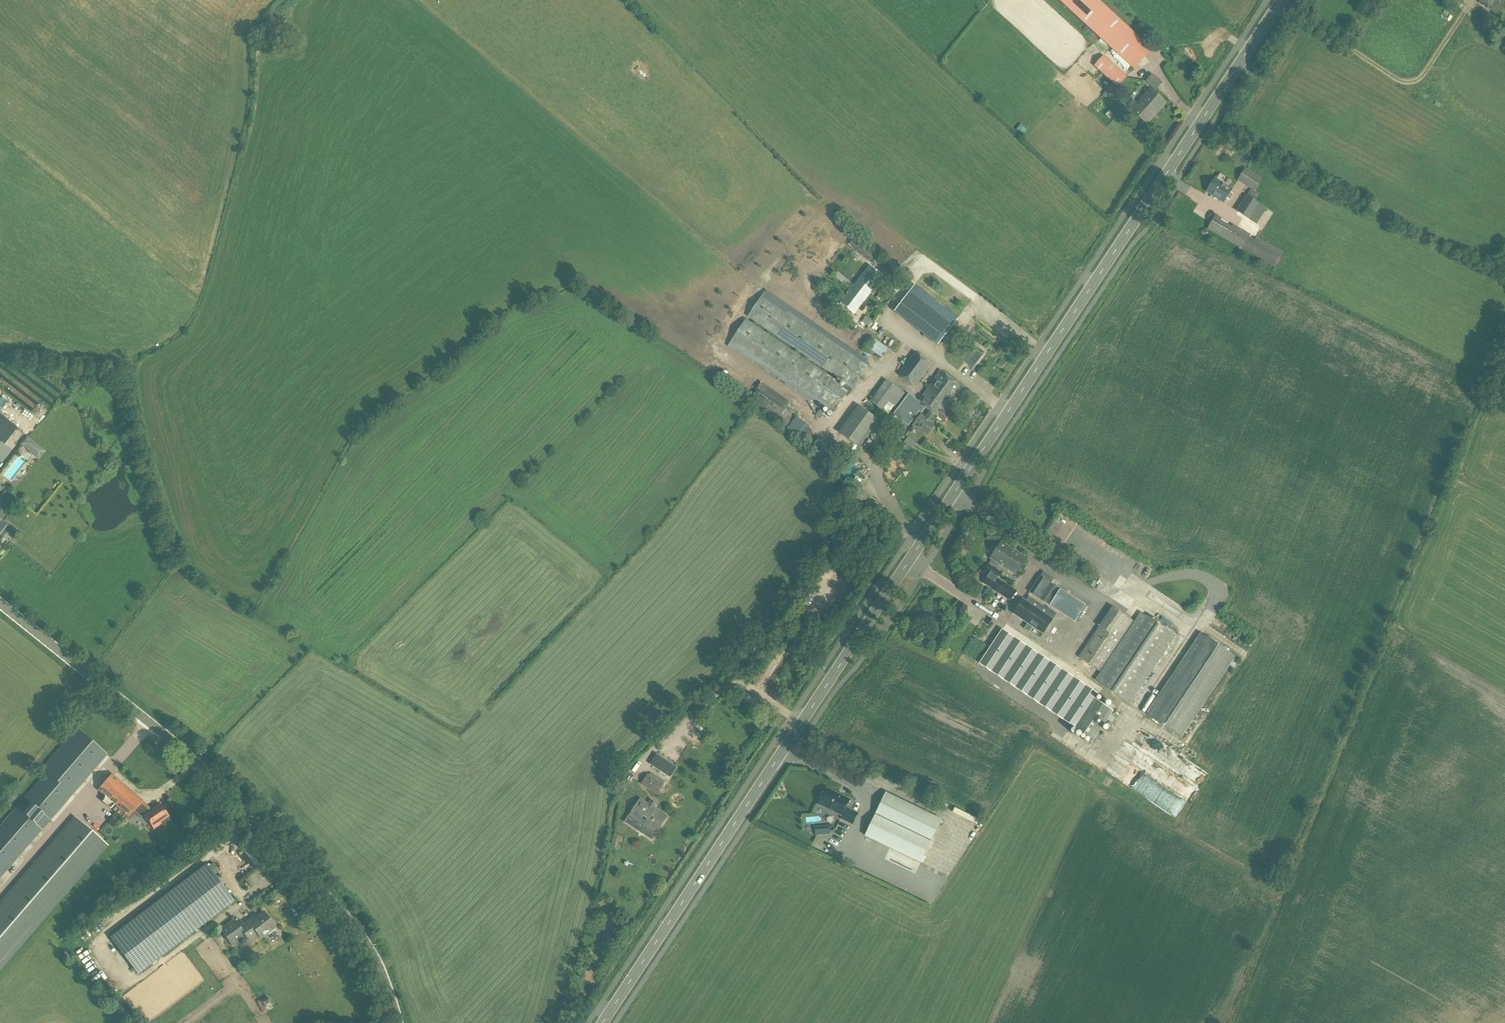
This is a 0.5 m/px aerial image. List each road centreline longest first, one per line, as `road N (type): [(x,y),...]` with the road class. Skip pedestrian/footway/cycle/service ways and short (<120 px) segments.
road 1 (tertiary): [(603,1022),(1281,0)]
road 2 (tertiary): [(398,1022),(370,950),(304,872),(154,726),(0,604)]

